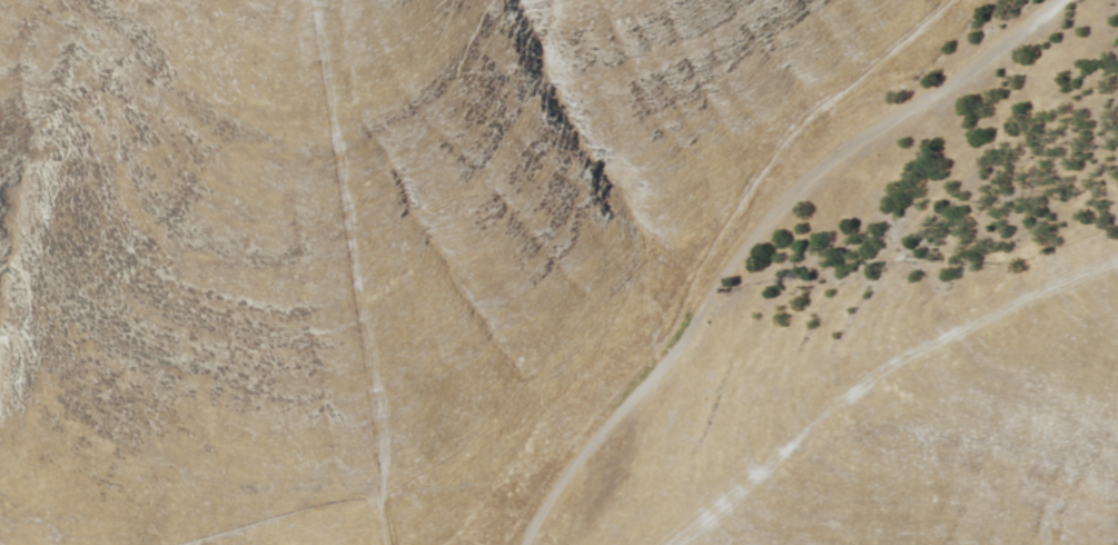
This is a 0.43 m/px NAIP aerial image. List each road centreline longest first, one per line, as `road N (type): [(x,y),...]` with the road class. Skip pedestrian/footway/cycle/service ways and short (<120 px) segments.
road 1 (track): [(1116,0),(844,216),(692,363),(551,544)]

